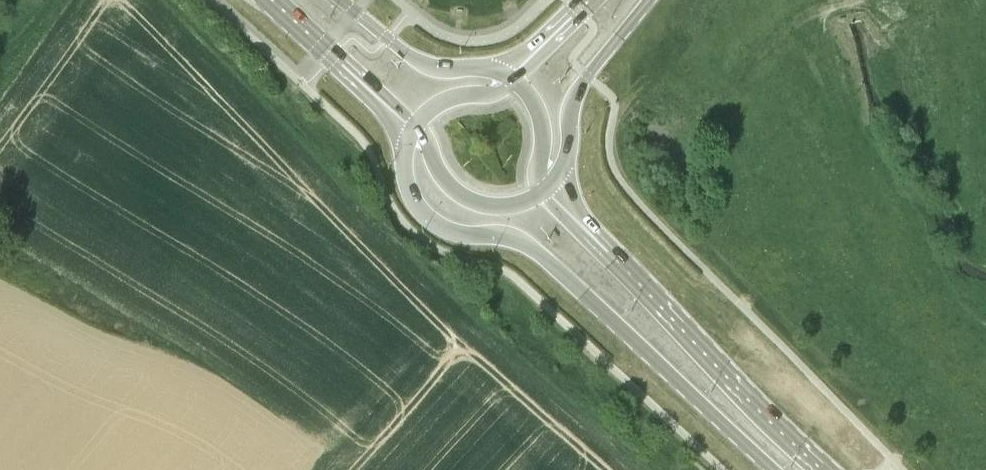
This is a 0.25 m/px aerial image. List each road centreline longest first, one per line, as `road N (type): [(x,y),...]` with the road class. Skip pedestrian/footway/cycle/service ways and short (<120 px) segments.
road 1 (primary): [(405,153),(408,188),(425,214),(453,231),(509,237),(535,250),(773,469)]
road 2 (primary): [(821,469),(609,253)]
road 3 (primary): [(559,172),(581,85),(649,0)]
road 4 (primary): [(492,70),(418,61),(341,0)]
road 5 (primary): [(416,126),(439,172),(470,200),(505,206),(542,191)]

